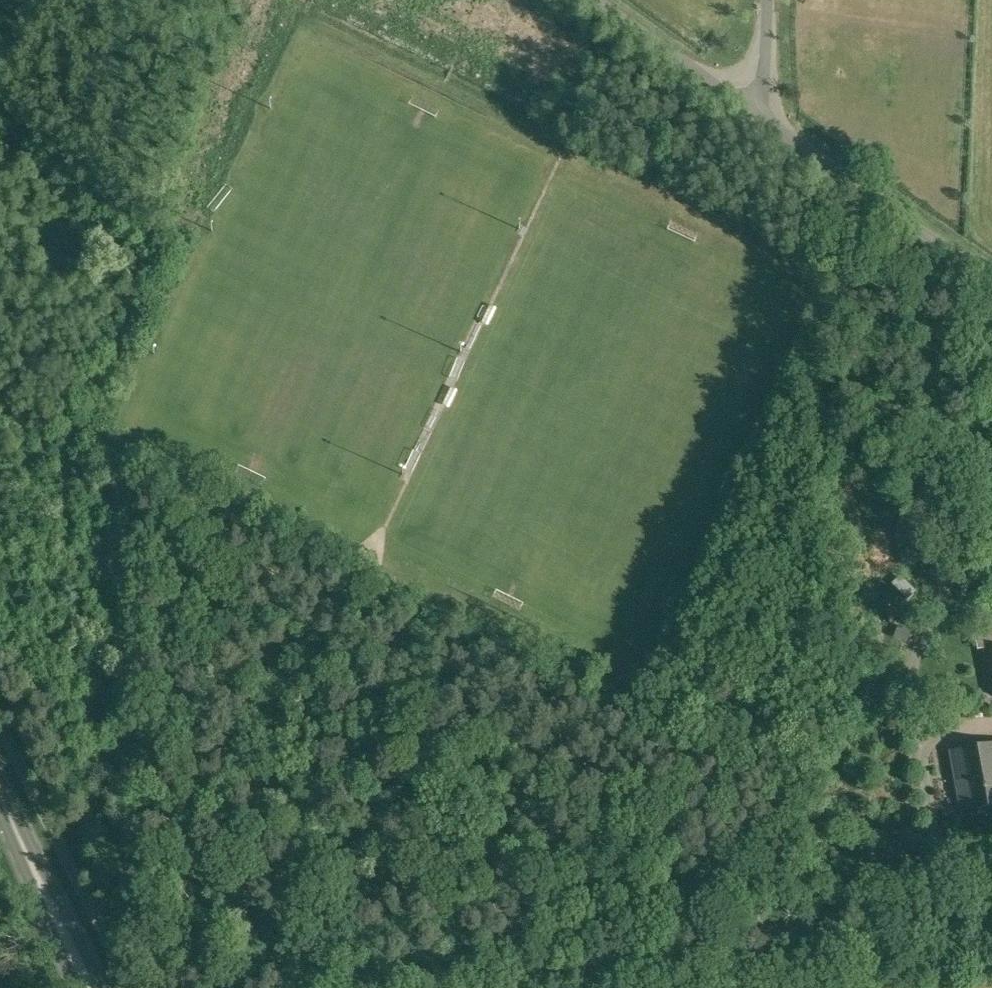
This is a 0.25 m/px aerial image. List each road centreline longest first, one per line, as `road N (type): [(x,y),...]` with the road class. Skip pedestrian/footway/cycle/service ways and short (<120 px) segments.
road 1 (unclassified): [(591,0),(991,281)]
road 2 (secondary): [(91,987),(0,786)]

